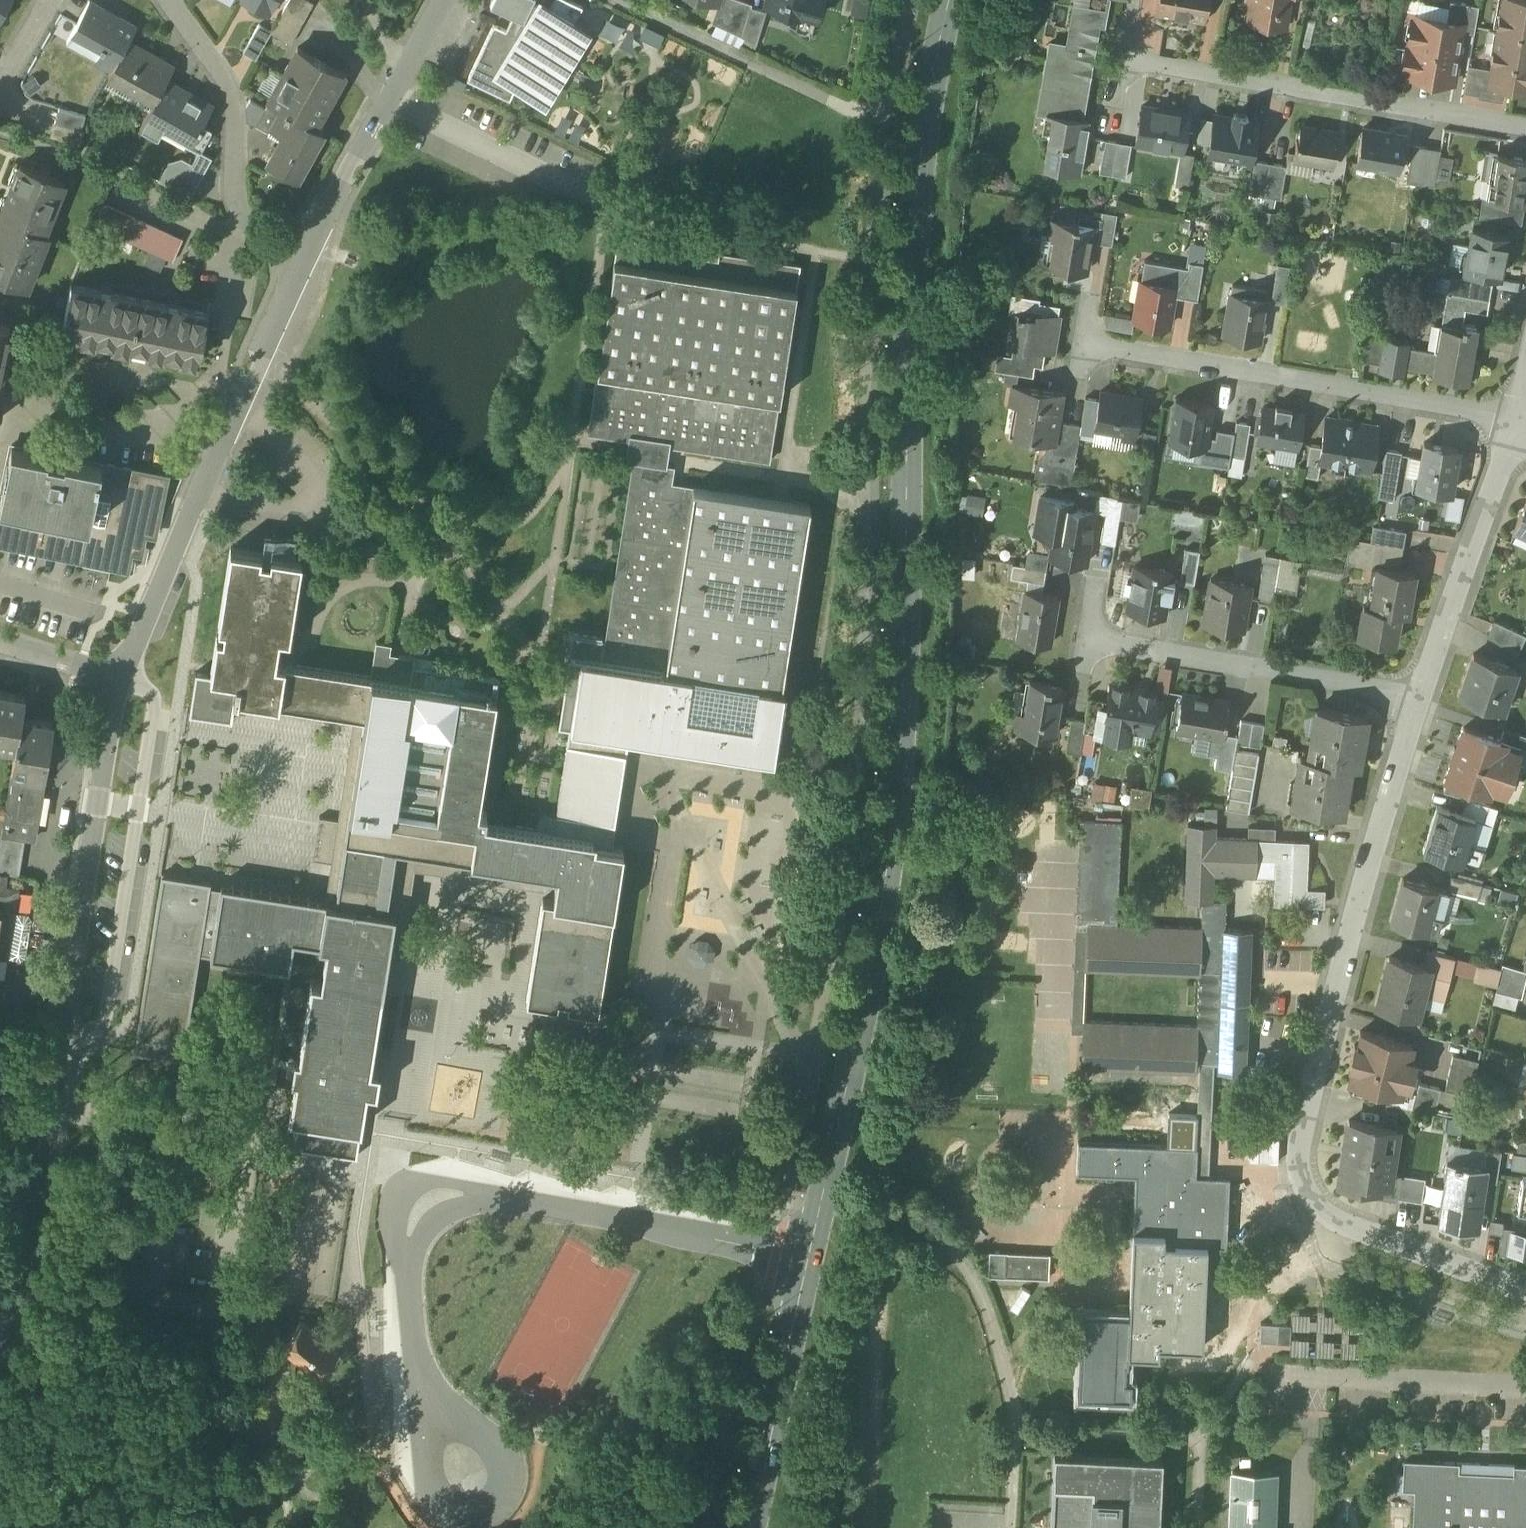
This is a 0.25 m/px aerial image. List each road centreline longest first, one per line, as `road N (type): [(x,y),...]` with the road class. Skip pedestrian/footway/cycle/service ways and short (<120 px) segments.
road 1 (secondary): [(949,0),(918,166),(907,351),(908,591),(894,815),(856,1051),(813,1241)]
road 2 (residential): [(1525,1293),(1358,1230),(1329,1212),(1301,1162),(1305,1116),(1421,698)]
road 3 (residential): [(126,689),(176,522),(291,273)]
road 4 (residential): [(43,1112),(126,689)]
road 5 (residential): [(1512,427),(1100,350)]
road 6 (residential): [(416,1173),(813,1241)]
road 7 (residential): [(1525,126),(1129,54)]
road 8 (residential): [(1421,698),(1088,638)]
road 9 (residential): [(291,273),(258,242),(239,207),(236,133),(222,79),(169,0)]
road 10 (residential): [(291,273),(435,0)]
road 11 (secondary): [(813,1241),(747,1527)]
road 12 (residential): [(1421,698),(1512,427)]
road 13 (residential): [(43,1112),(302,1157)]
road 14 (residential): [(0,1300),(43,1112)]
road 15 (residential): [(126,689),(0,648)]

